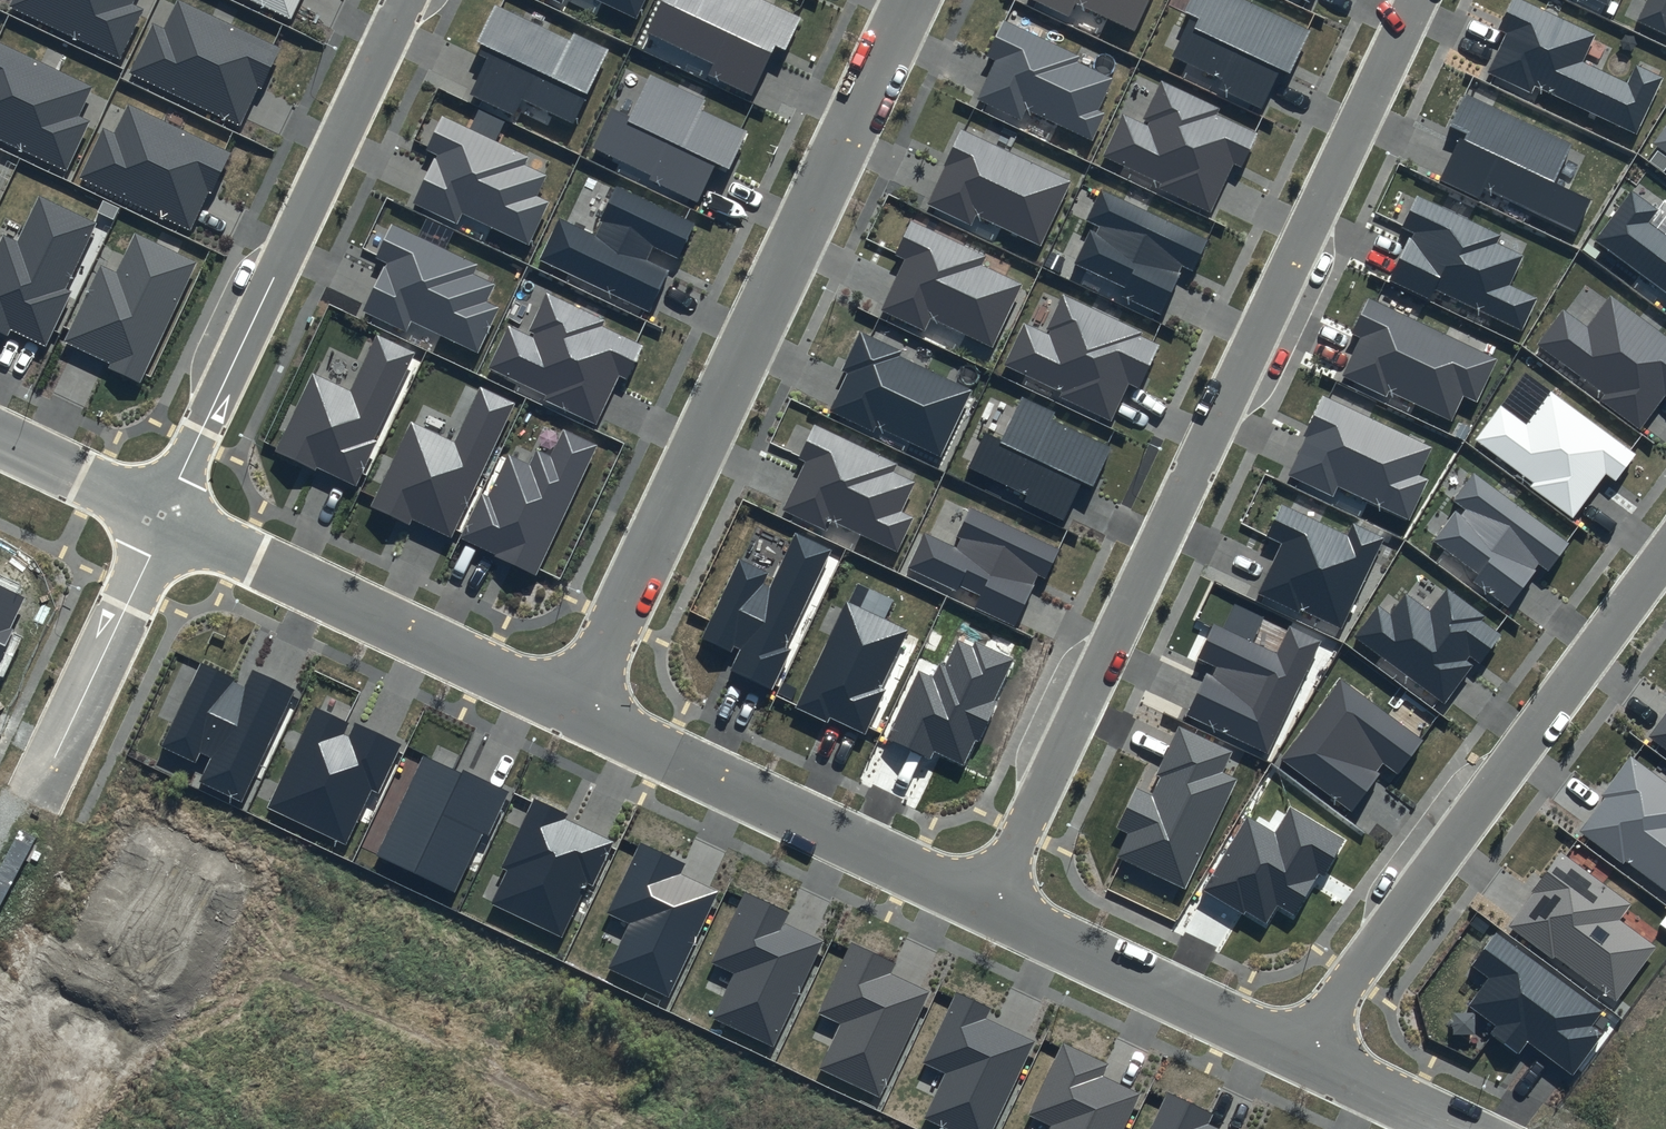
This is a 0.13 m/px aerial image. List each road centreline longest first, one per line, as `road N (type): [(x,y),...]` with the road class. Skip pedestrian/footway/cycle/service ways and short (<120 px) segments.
road 1 (residential): [(988,910),(1418,0)]
road 2 (residential): [(914,0),(577,715)]
road 3 (residential): [(1295,1055),(1665,554)]
road 4 (residential): [(163,519),(407,0)]
road 5 (residential): [(163,519),(577,715)]
road 6 (residential): [(577,715),(988,910)]
road 7 (residential): [(988,910),(1295,1055)]
road 8 (residential): [(30,811),(163,519)]
road 9 (residential): [(0,441),(163,519)]
road 10 (residential): [(1295,1055),(1450,1128)]

